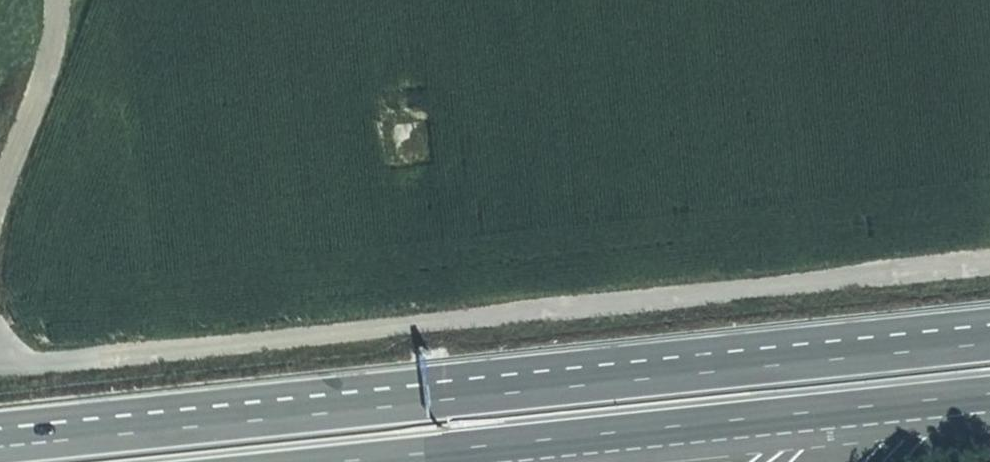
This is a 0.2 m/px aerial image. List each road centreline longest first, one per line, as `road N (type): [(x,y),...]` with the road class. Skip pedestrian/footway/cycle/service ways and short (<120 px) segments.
road 1 (track): [(989,260),(0,367)]
road 2 (trunk): [(989,344),(0,446)]
road 3 (trunk): [(335,461),(989,394)]
road 4 (track): [(0,193),(50,68),(56,0)]

